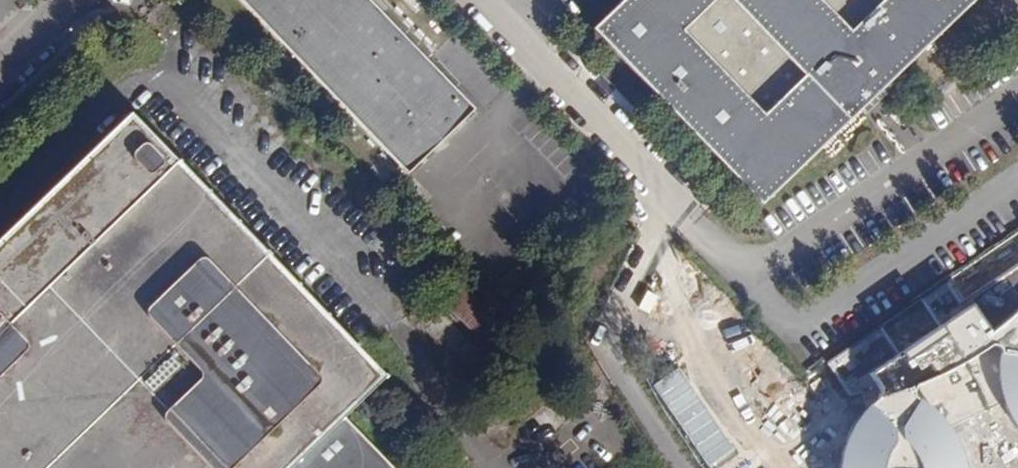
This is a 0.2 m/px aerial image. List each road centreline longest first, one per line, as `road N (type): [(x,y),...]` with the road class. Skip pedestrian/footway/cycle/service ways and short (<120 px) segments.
road 1 (residential): [(687,224),(475,0)]

